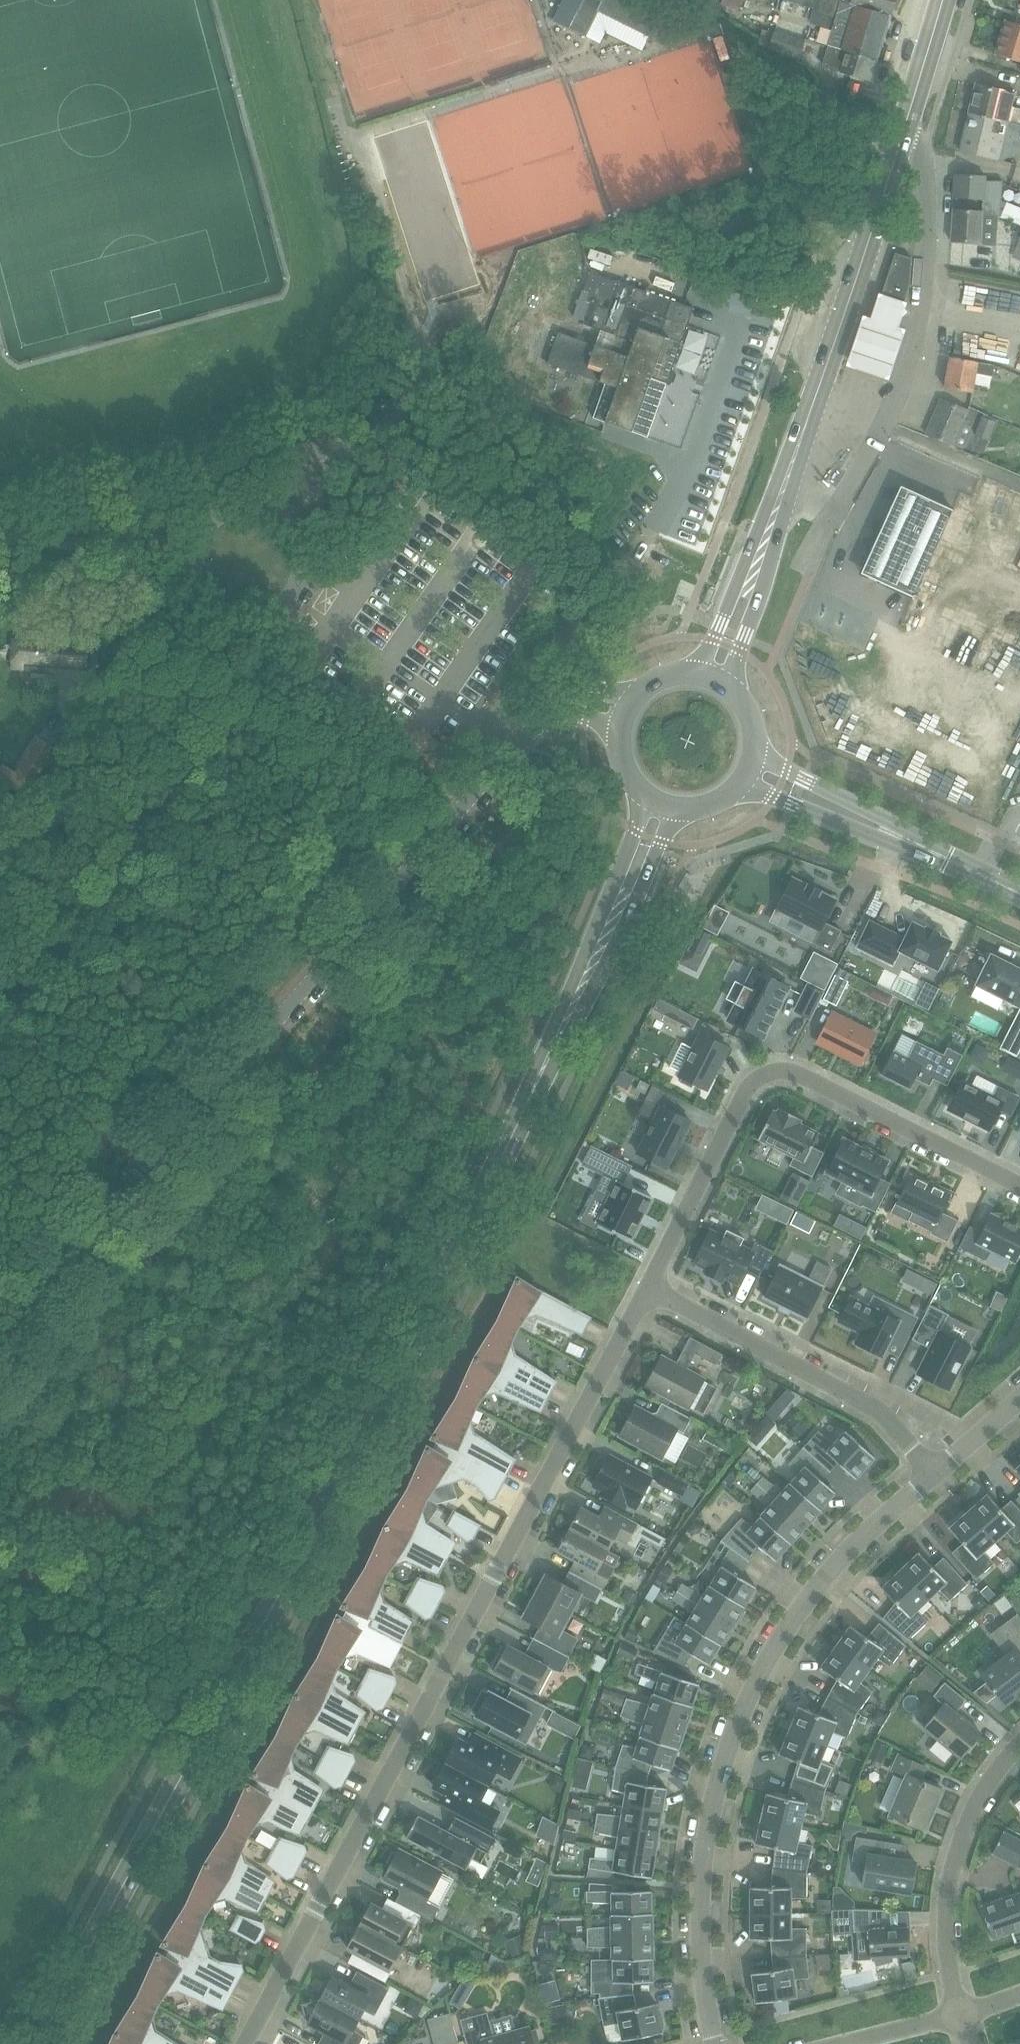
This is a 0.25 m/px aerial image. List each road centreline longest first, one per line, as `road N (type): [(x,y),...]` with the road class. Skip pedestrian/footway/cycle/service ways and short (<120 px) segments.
road 1 (secondary): [(34,2043),(613,925)]
road 2 (residential): [(248,2043),(644,1293)]
road 3 (tertiary): [(0,1341),(511,749),(556,710)]
road 4 (residential): [(712,2043),(699,1895),(704,1842),(732,1741),(754,1687),(814,1592),(932,1477)]
road 5 (residential): [(644,1293),(767,1072),(798,1077),(1019,1185)]
road 6 (unclassified): [(792,464),(882,426),(914,350),(929,236),(922,153),(906,128)]
road 7 (secondary): [(792,464),(906,128)]
road 8 (residential): [(644,1293),(855,1408),(932,1477)]
road 9 (residential): [(960,2019),(946,1935),(953,1866),(982,1796),(1019,1747)]
road 10 (tertiary): [(909,843),(758,754)]
road 11 (tertiary): [(744,785),(909,843)]
road 12 (secondary): [(742,697),(763,551)]
road 13 (secondary): [(763,551),(697,672)]
road 14 (secondary): [(906,128),(943,0)]
road 15 (secondary): [(643,797),(613,925)]
road 16 (secondary): [(613,925),(681,813)]
road 17 (tertiary): [(1019,896),(909,843)]

